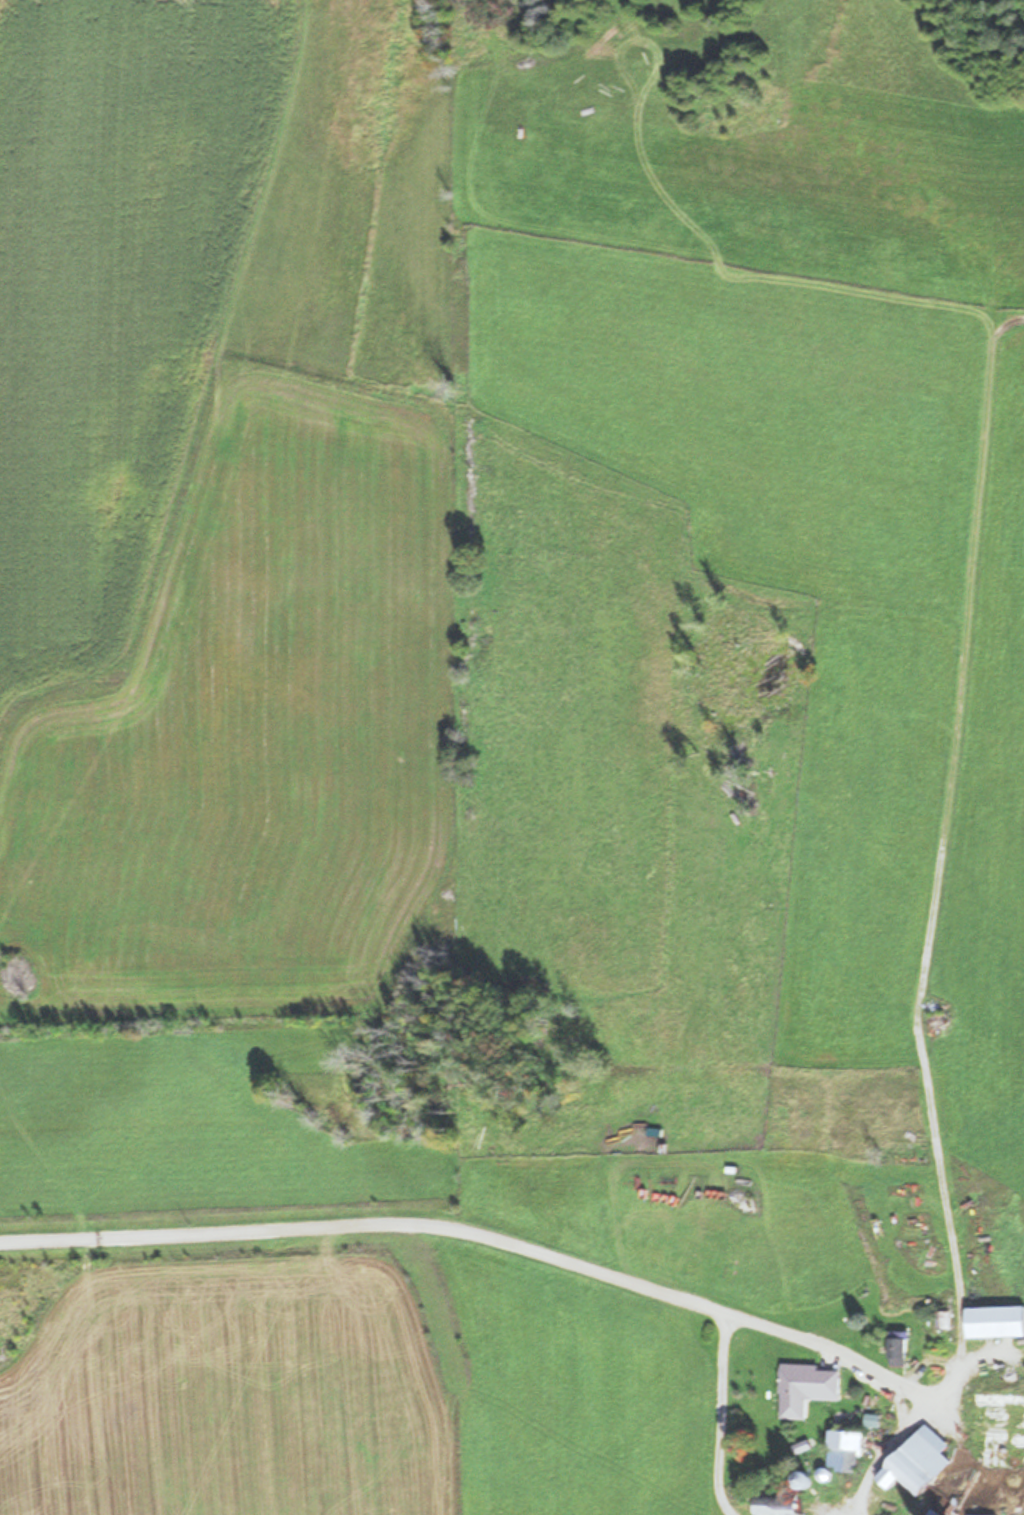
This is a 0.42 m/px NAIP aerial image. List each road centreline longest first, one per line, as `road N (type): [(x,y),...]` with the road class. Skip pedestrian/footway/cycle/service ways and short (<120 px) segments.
road 1 (residential): [(723,1322),(518,1247),(431,1227),(0,1244)]

